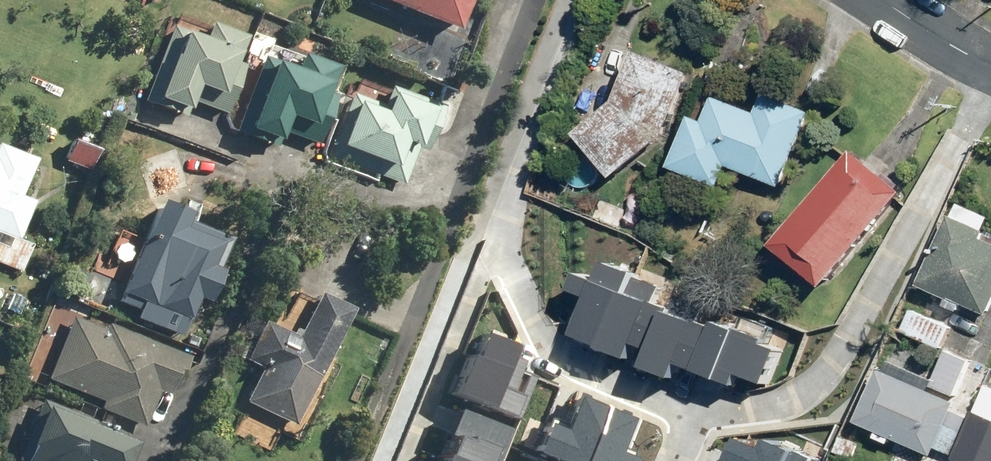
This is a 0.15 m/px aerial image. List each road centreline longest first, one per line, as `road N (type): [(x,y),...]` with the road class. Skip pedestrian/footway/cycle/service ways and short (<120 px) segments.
road 1 (residential): [(692,410),(765,407),(823,376),(990,82)]
road 2 (residential): [(590,0),(509,218),(507,255)]
road 3 (residential): [(507,255),(558,357),(692,410)]
road 4 (residential): [(407,460),(485,266),(507,255)]

